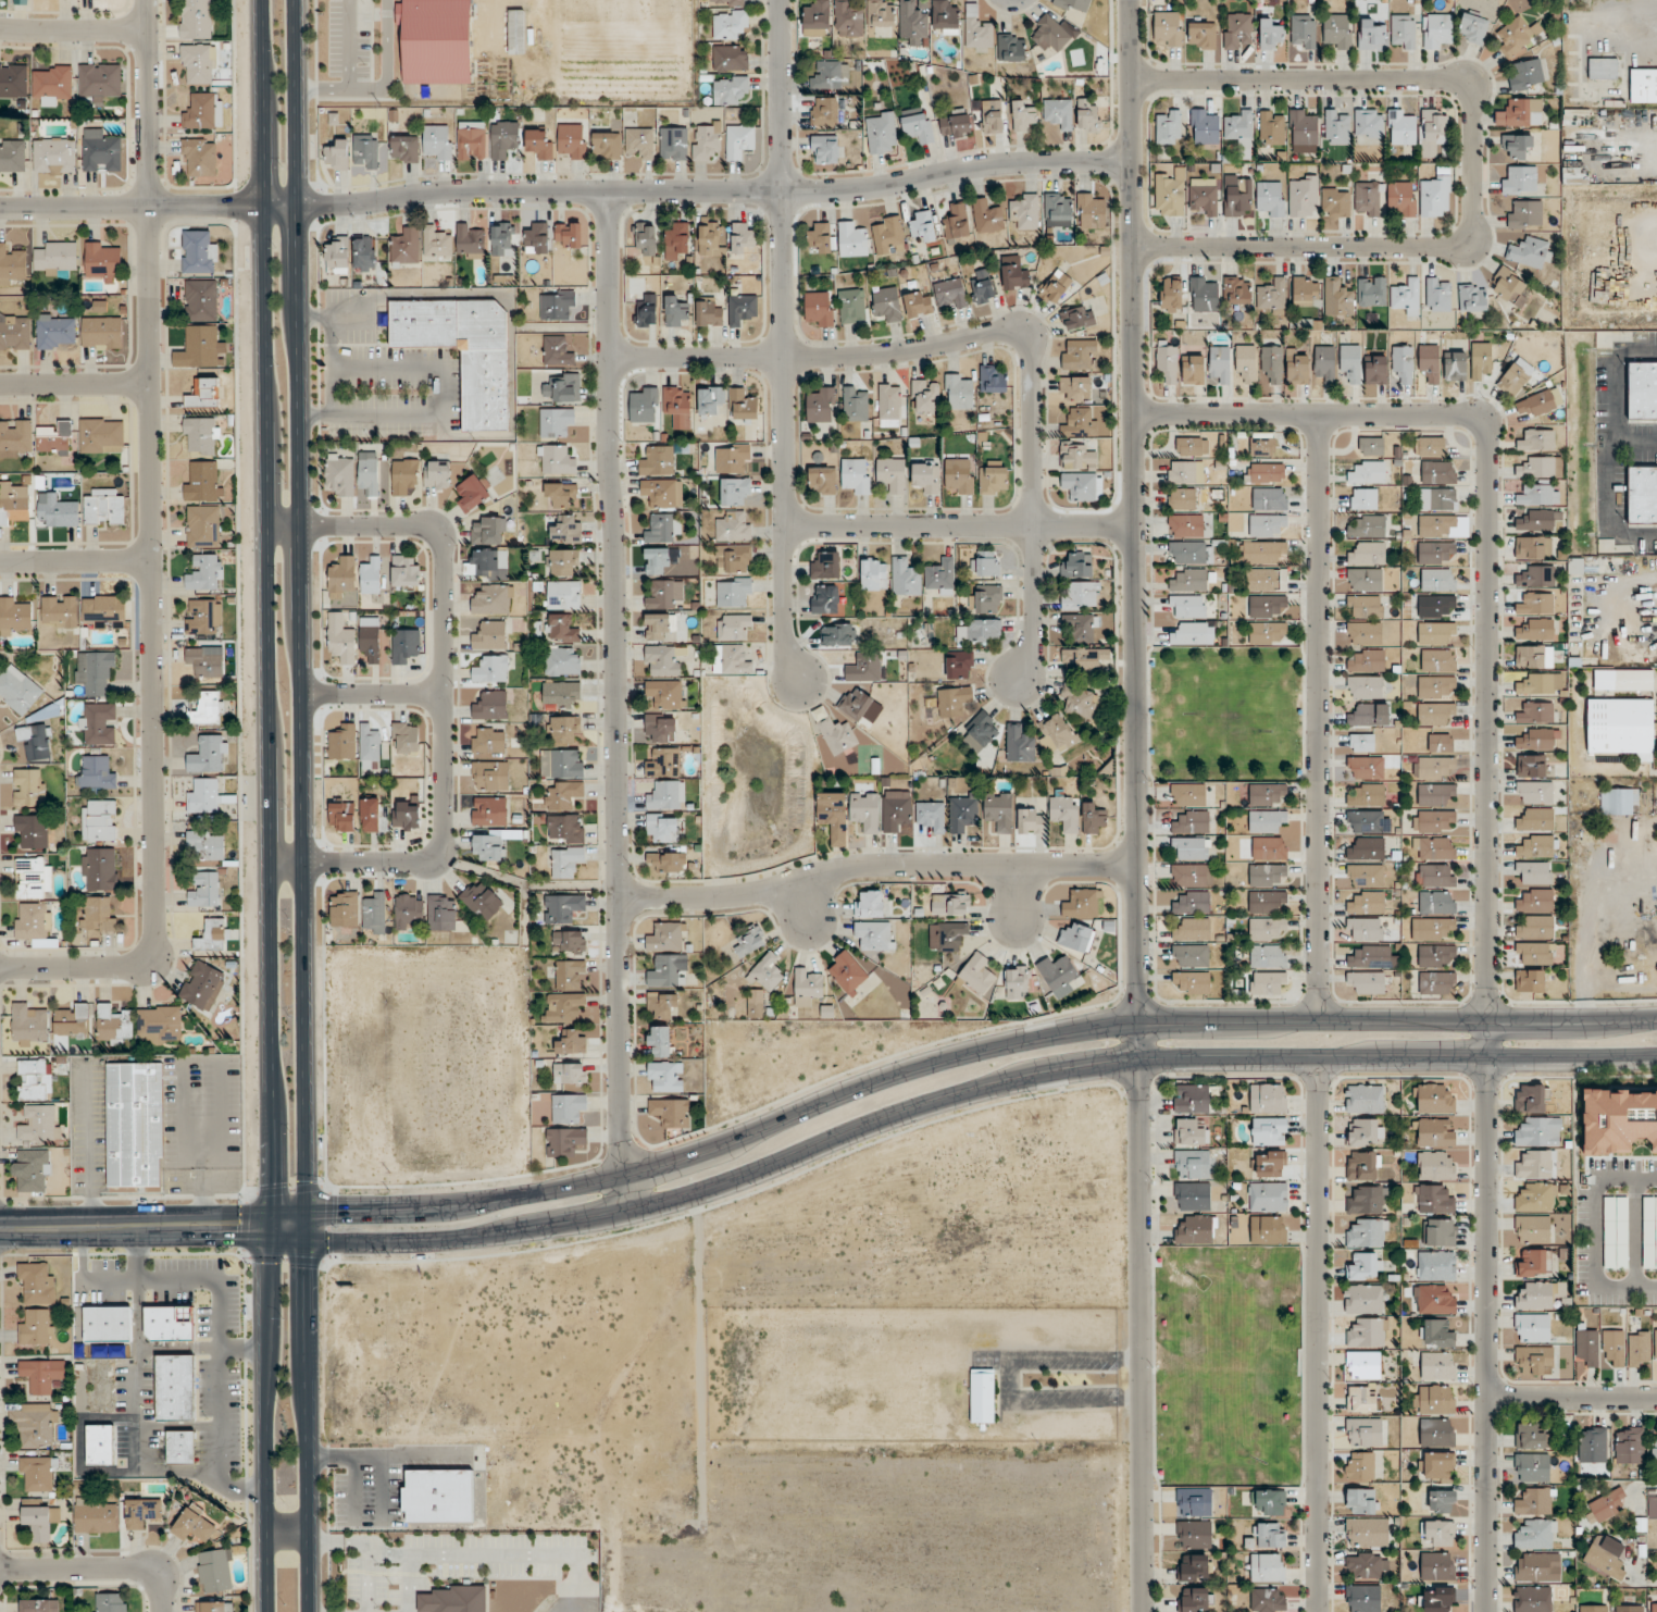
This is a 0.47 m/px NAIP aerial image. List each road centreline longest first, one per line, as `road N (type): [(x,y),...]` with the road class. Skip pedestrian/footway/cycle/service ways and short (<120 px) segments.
road 1 (secondary): [(311,1611),(296,0)]
road 2 (tertiary): [(1131,0),(1142,1611)]
road 3 (residential): [(1134,413),(1474,414),(1487,426),(1484,1611)]
road 4 (secondary): [(273,1227),(308,1245),(507,1235),(670,1200),(926,1104),(1096,1065),(1656,1057)]
road 5 (secondary): [(1656,1018),(1138,1022),(1070,1030),(897,1072),(620,1178),(443,1207)]
road 6 (secondary): [(261,0),(273,1227)]
road 7 (residential): [(0,208),(364,204),(457,193),(818,191),(976,166),(1132,162)]
road 8 (residential): [(0,970),(149,966),(157,956),(146,0)]
road 9 (residential): [(609,193),(620,1212)]
road 10 (residential): [(1133,247),(1460,248),(1471,237),(1471,94),(1462,80),(1132,79)]
road 11 (residential): [(610,358),(849,358),(1001,330),(1026,336),(1035,616),(1033,661),(1019,678)]
road 12 (residential): [(801,680),(787,654),(781,0)]
road 13 (residential): [(267,524),(422,526),(438,533),(444,549),(439,855),(271,865)]
road 14 (residential): [(1318,416),(1319,1022)]
road 15 (residential): [(1319,1061),(1320,1611)]
road 16 (residential): [(620,900),(757,894),(845,870),(931,864),(1137,864)]
road 17 (secondary): [(273,1227),(262,1441),(266,1611)]
road 18 (residential): [(784,526),(1135,525)]
road 19 (secondary): [(273,1227),(0,1229)]
road 20 (residential): [(164,1611),(154,1570),(0,1571)]
road 21 (secondary): [(443,1207),(306,1211),(273,1227)]
road 22 (residential): [(1656,1398),(1485,1399)]
road 23 (residential): [(0,385),(150,383)]
road 24 (residential): [(0,562),(150,560)]
road 25 (residential): [(0,29),(146,29)]
road 26 (residential): [(303,694),(444,694)]

